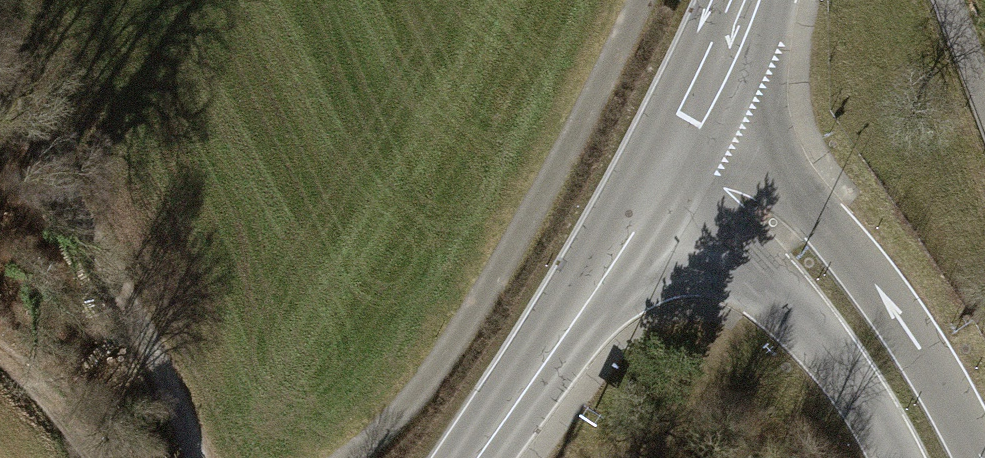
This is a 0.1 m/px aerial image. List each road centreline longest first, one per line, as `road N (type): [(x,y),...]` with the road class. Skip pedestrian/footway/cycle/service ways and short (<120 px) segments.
road 1 (track): [(351,457),(396,419),(492,282),(642,0)]
road 2 (trunk): [(981,457),(877,289),(774,171),(698,107)]
road 3 (track): [(0,94),(121,296),(198,457)]
road 4 (trunk): [(643,212),(721,252),(780,297),(845,373),(897,457)]
road 5 (secondary): [(643,212),(478,457)]
road 6 (track): [(107,457),(0,372)]

